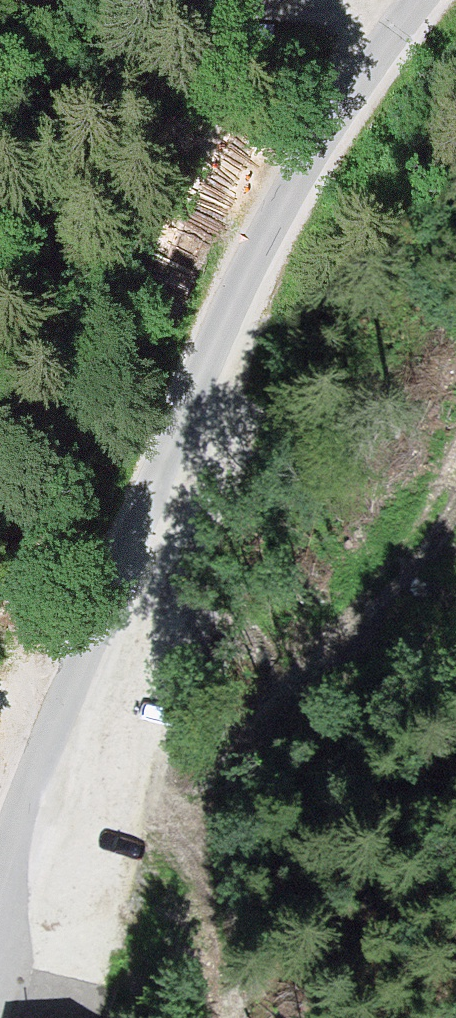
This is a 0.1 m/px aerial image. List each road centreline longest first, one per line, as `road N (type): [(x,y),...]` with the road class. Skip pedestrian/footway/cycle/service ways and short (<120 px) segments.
road 1 (unclassified): [(418,0),(331,129),(226,329),(44,754),(0,885)]
road 2 (track): [(44,754),(239,734),(291,693),(405,556),(455,459)]
road 3 (track): [(210,0),(408,14)]

